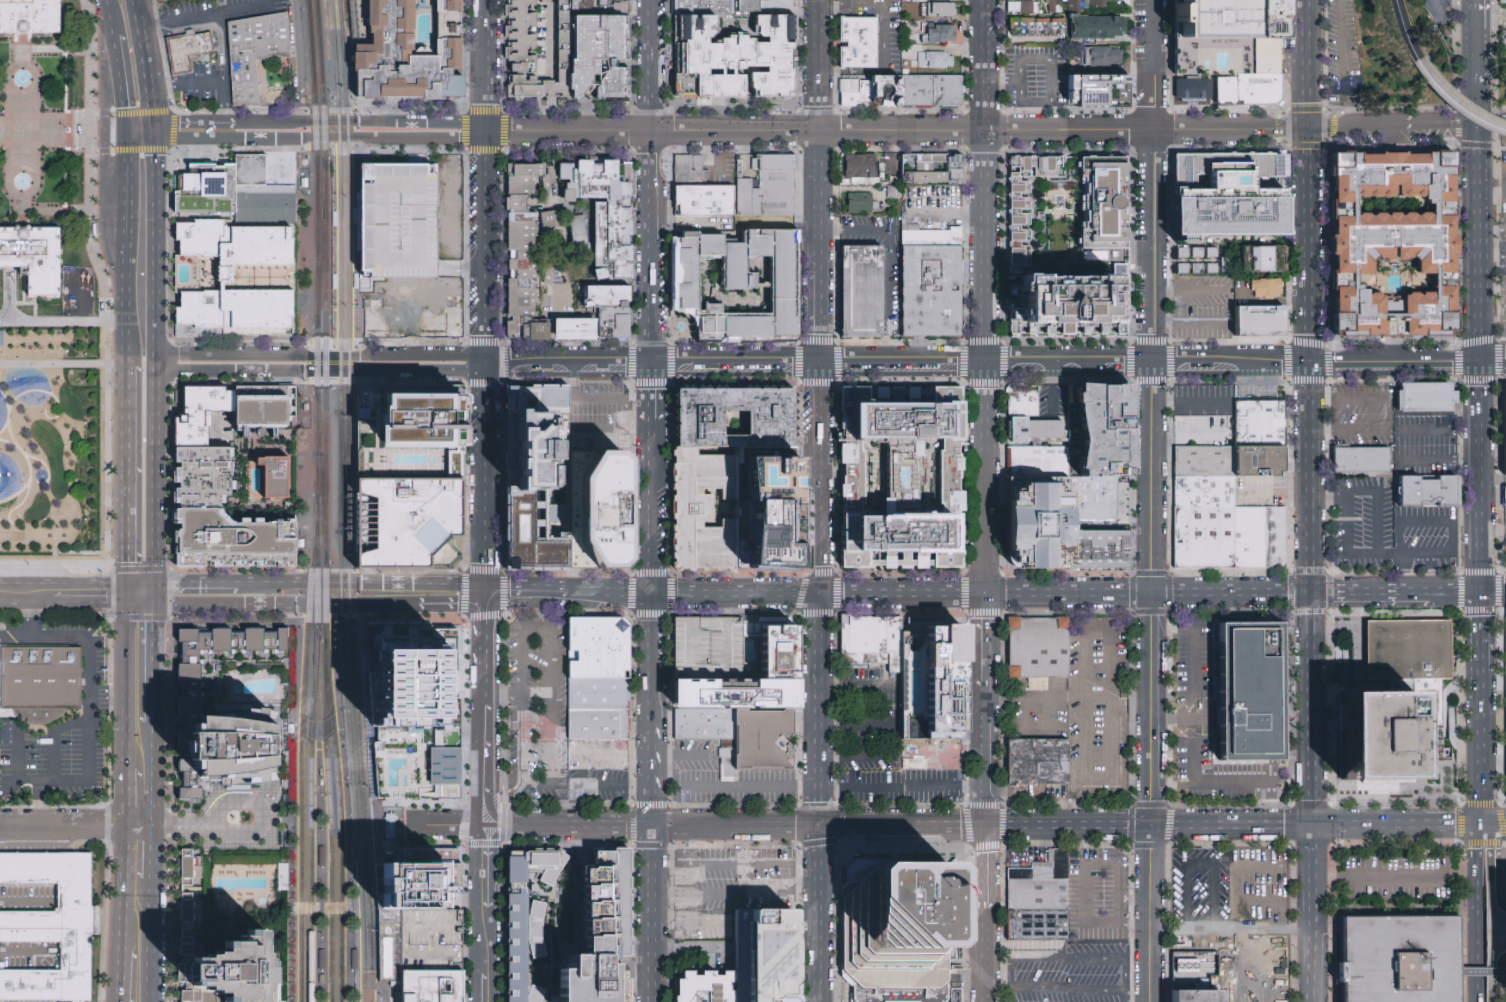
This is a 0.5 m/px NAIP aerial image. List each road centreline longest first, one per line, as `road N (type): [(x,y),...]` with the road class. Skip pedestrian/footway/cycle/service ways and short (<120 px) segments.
road 1 (tertiary): [(1305,126),(486,131)]
road 2 (tertiary): [(819,362),(156,363)]
road 3 (tertiary): [(1479,360),(819,362)]
road 4 (tertiary): [(1150,593),(1149,0)]
road 5 (secondary): [(985,594),(985,34)]
road 6 (secondary): [(1480,590),(1477,83)]
road 7 (secondary): [(1305,126),(1312,591)]
road 8 (secondary): [(650,362),(652,0)]
road 9 (secondary): [(124,606),(399,604)]
road 10 (secondary): [(820,0),(819,274)]
road 11 (tertiary): [(486,131),(339,120),(234,123),(224,132)]
road 12 (tertiary): [(224,132),(301,138),(486,131)]
road 13 (secondary): [(652,689),(650,430)]
road 14 (secondary): [(817,595),(651,596),(568,587)]
road 15 (secondary): [(483,597),(464,582),(239,585)]
road 16 (secondary): [(1312,591),(1314,824)]
road 17 (secondary): [(819,362),(817,595)]
road 18 (tertiary): [(1150,825),(1150,593)]
road 19 (primary): [(156,363),(151,132)]
road 20 (secondary): [(486,131),(483,362)]
road 21 (secondary): [(817,595),(820,826)]
road 22 (primary): [(153,585),(156,363)]
road 23 (primary): [(124,363),(124,585)]
road 24 (secondary): [(483,362),(483,552)]
road 25 (primary): [(125,132),(124,321)]
road 26 (secondary): [(1314,824),(1315,1001)]
road 27 (tertiary): [(1153,1001),(1150,825)]
road 28 (secondary): [(820,826),(821,1001)]
road 29 (secondary): [(651,1001),(652,826)]
road 30 (secondary): [(1314,824),(1484,823)]
road 31 (secondary): [(985,594),(817,595)]
road 32 (secondary): [(820,826),(988,825)]
road 33 (secondary): [(652,826),(820,826)]
road 34 (secondary): [(1150,593),(985,594)]
road 35 (secondary): [(1150,825),(1314,824)]
road 36 (secondary): [(1312,591),(1150,593)]
road 37 (secondary): [(988,825),(1150,825)]
road 38 (primary): [(124,606),(125,767)]
road 39 (secondary): [(494,827),(652,826)]
road 40 (residential): [(152,825),(0,824)]
road 41 (secondary): [(1484,823),(1482,673)]
road 42 (secondary): [(474,827),(474,973)]
road 43 (secondary): [(988,825),(986,686)]
road 44 (secondary): [(652,826),(652,689)]
road 45 (residential): [(1352,126),(1457,121),(1477,101)]
road 46 (secondary): [(485,0),(486,131)]
road 47 (secondary): [(1303,0),(1305,126)]
road 48 (secondary): [(124,585),(0,584)]
road 49 (secondary): [(1477,941),(1497,903),(1496,823)]
road 50 (residential): [(290,0),(300,121)]
road 51 (primary): [(148,1001),(151,882)]

